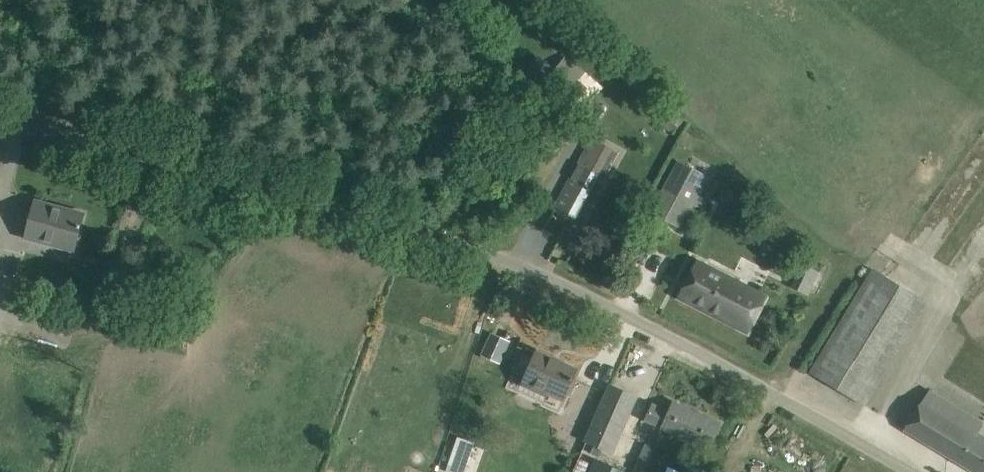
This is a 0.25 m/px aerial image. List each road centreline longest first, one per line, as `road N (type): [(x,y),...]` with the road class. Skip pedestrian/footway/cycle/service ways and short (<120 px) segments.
road 1 (unclassified): [(922,471),(641,312),(505,251),(378,207),(0,119)]

